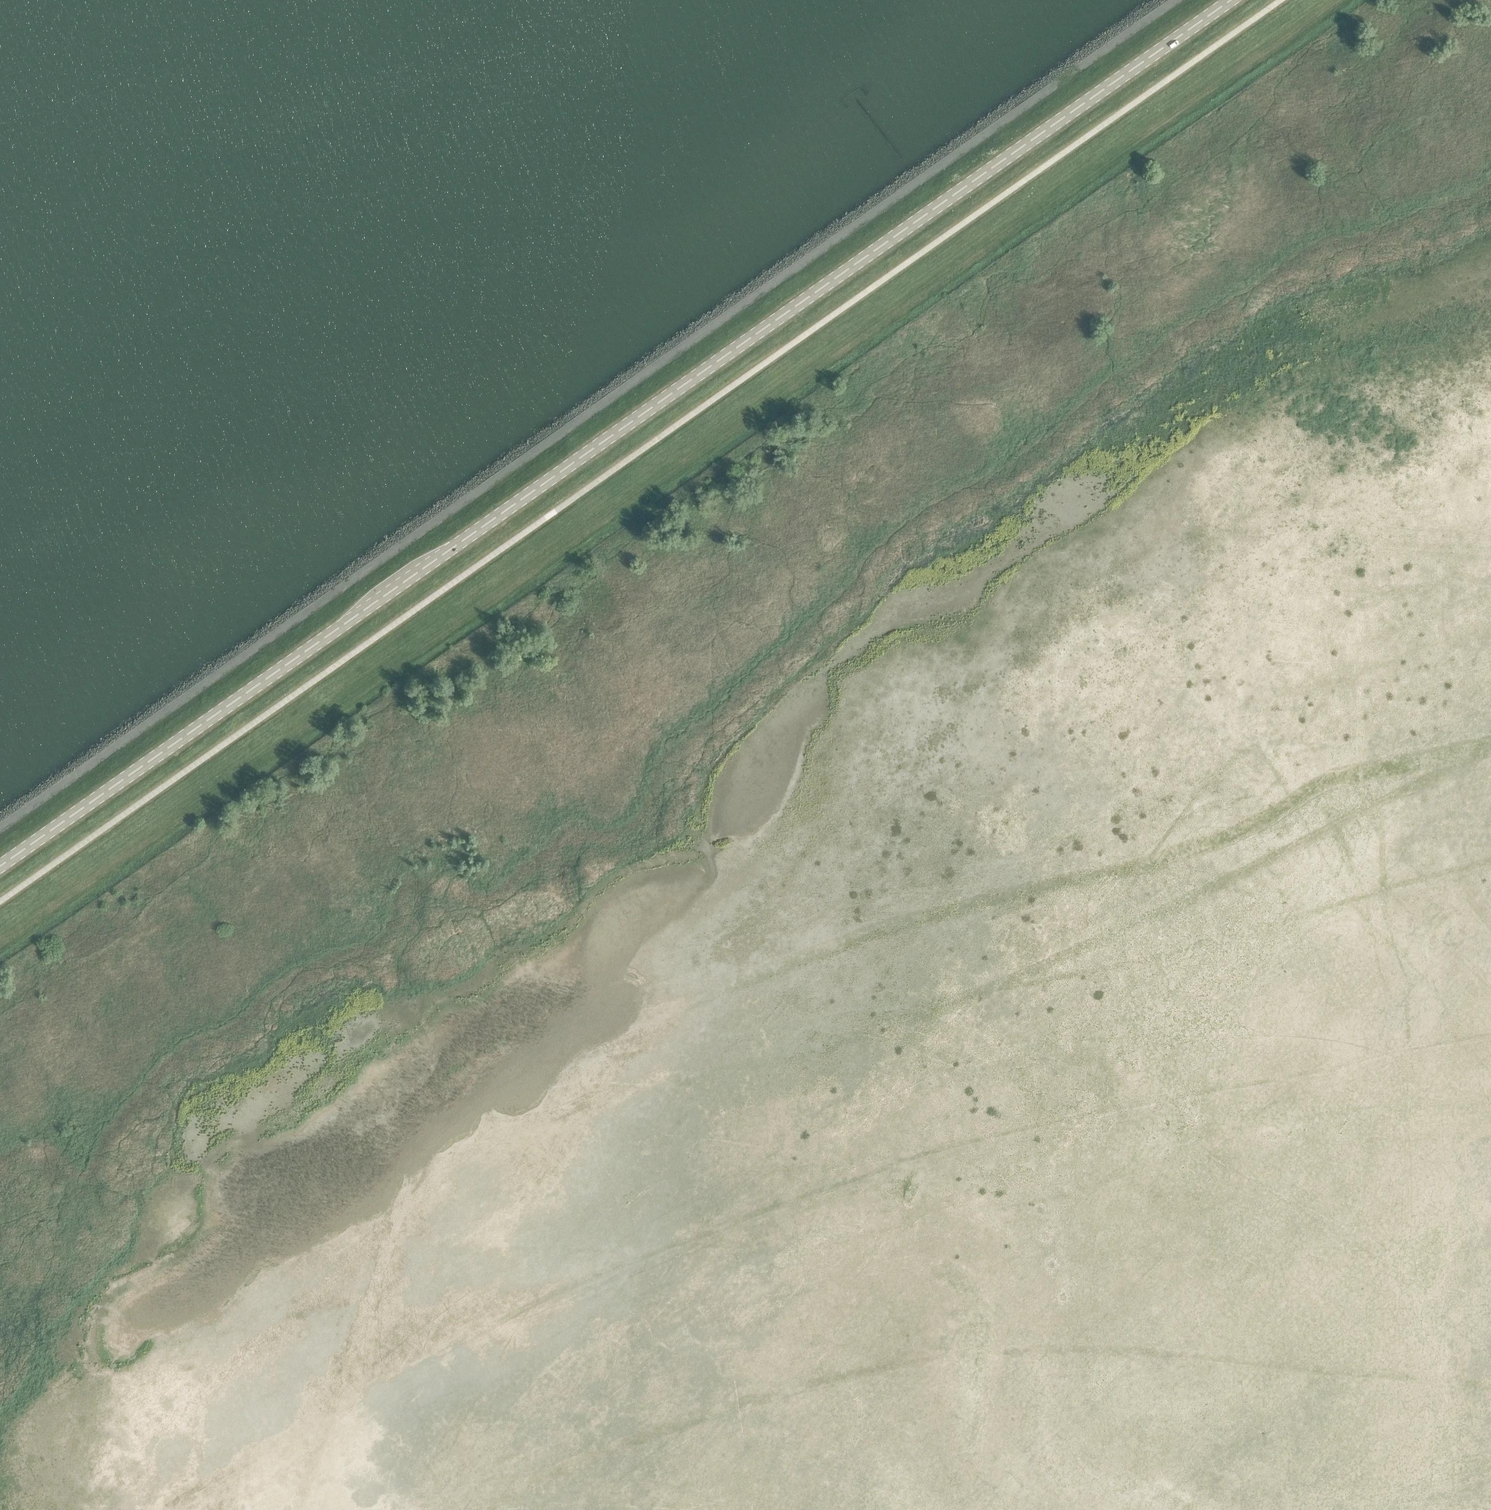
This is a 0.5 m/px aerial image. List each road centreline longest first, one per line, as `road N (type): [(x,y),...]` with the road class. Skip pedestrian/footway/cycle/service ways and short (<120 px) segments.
road 1 (secondary): [(0,868),(1224,0)]

